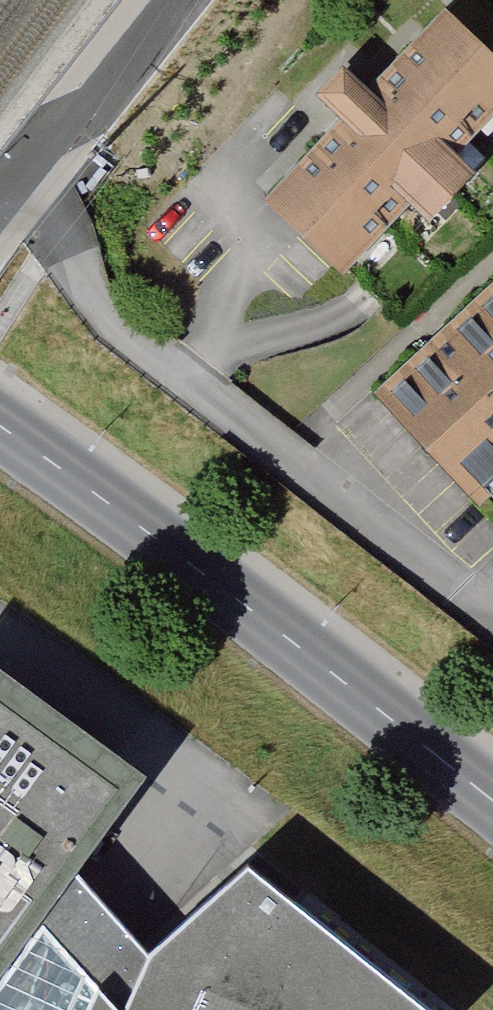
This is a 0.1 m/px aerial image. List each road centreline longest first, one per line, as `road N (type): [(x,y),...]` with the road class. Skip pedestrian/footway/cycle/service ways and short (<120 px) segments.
road 1 (residential): [(24,173),(94,301),(492,609)]
road 2 (secondary): [(492,810),(339,682),(0,428)]
road 3 (residential): [(24,173),(101,102),(181,0)]

